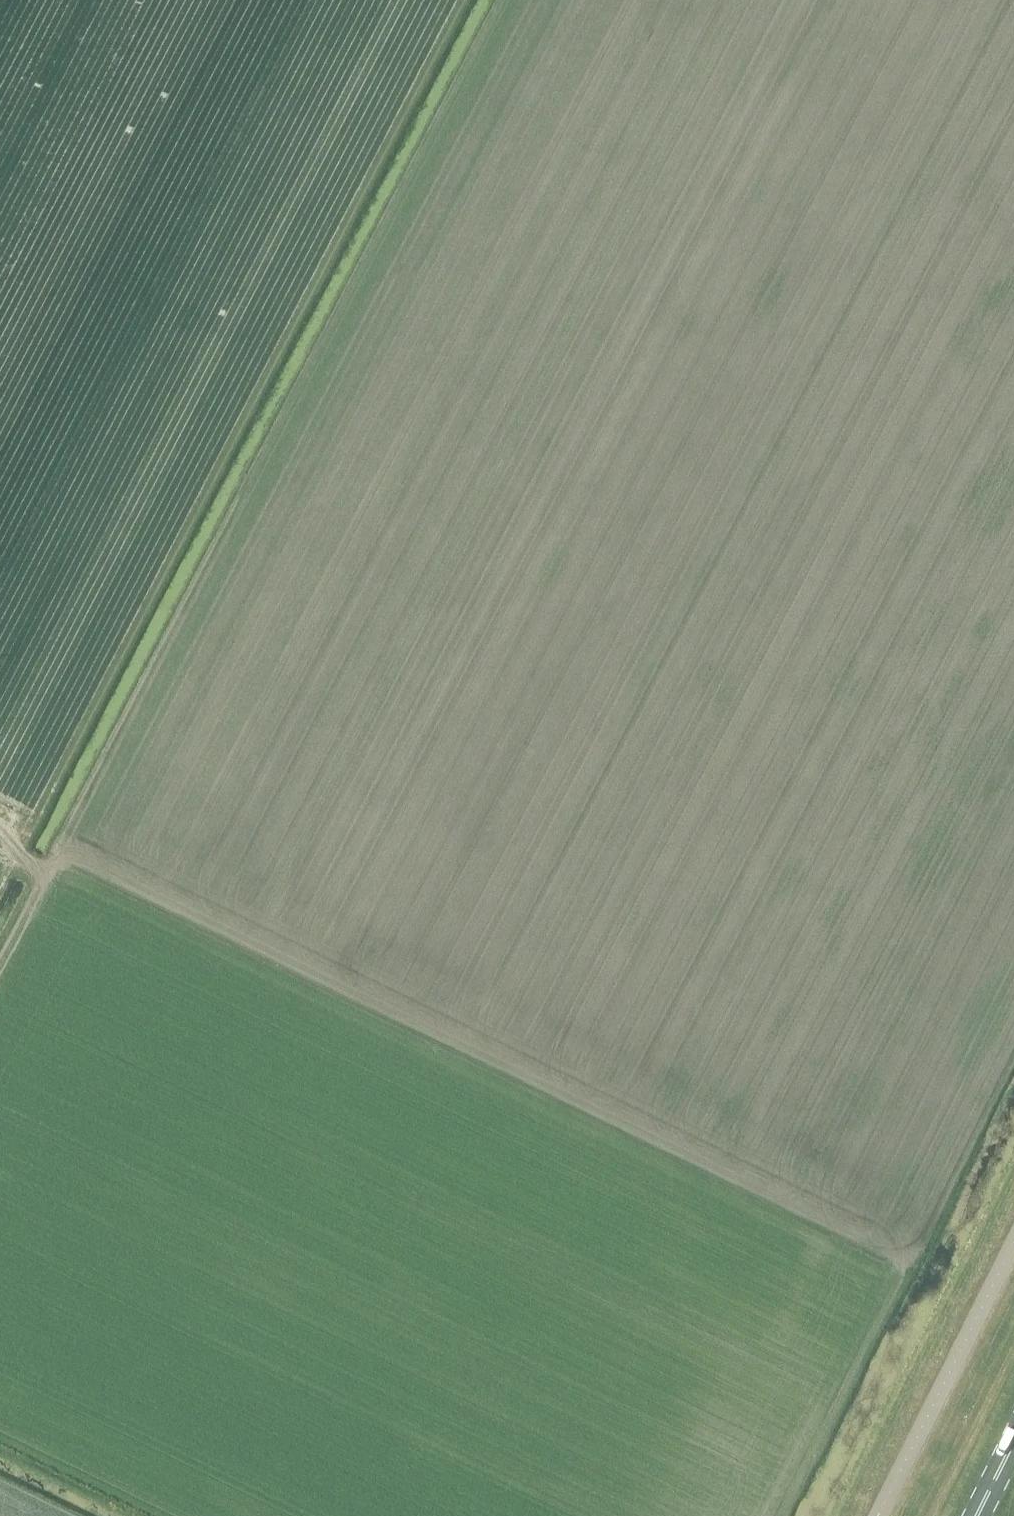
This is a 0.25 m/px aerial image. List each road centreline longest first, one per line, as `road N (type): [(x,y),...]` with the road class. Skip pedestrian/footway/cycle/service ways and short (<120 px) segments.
road 1 (track): [(779,1515),(900,1272),(893,1258),(80,859),(26,862),(0,823)]
road 2 (unclassified): [(1013,1243),(877,1515)]

